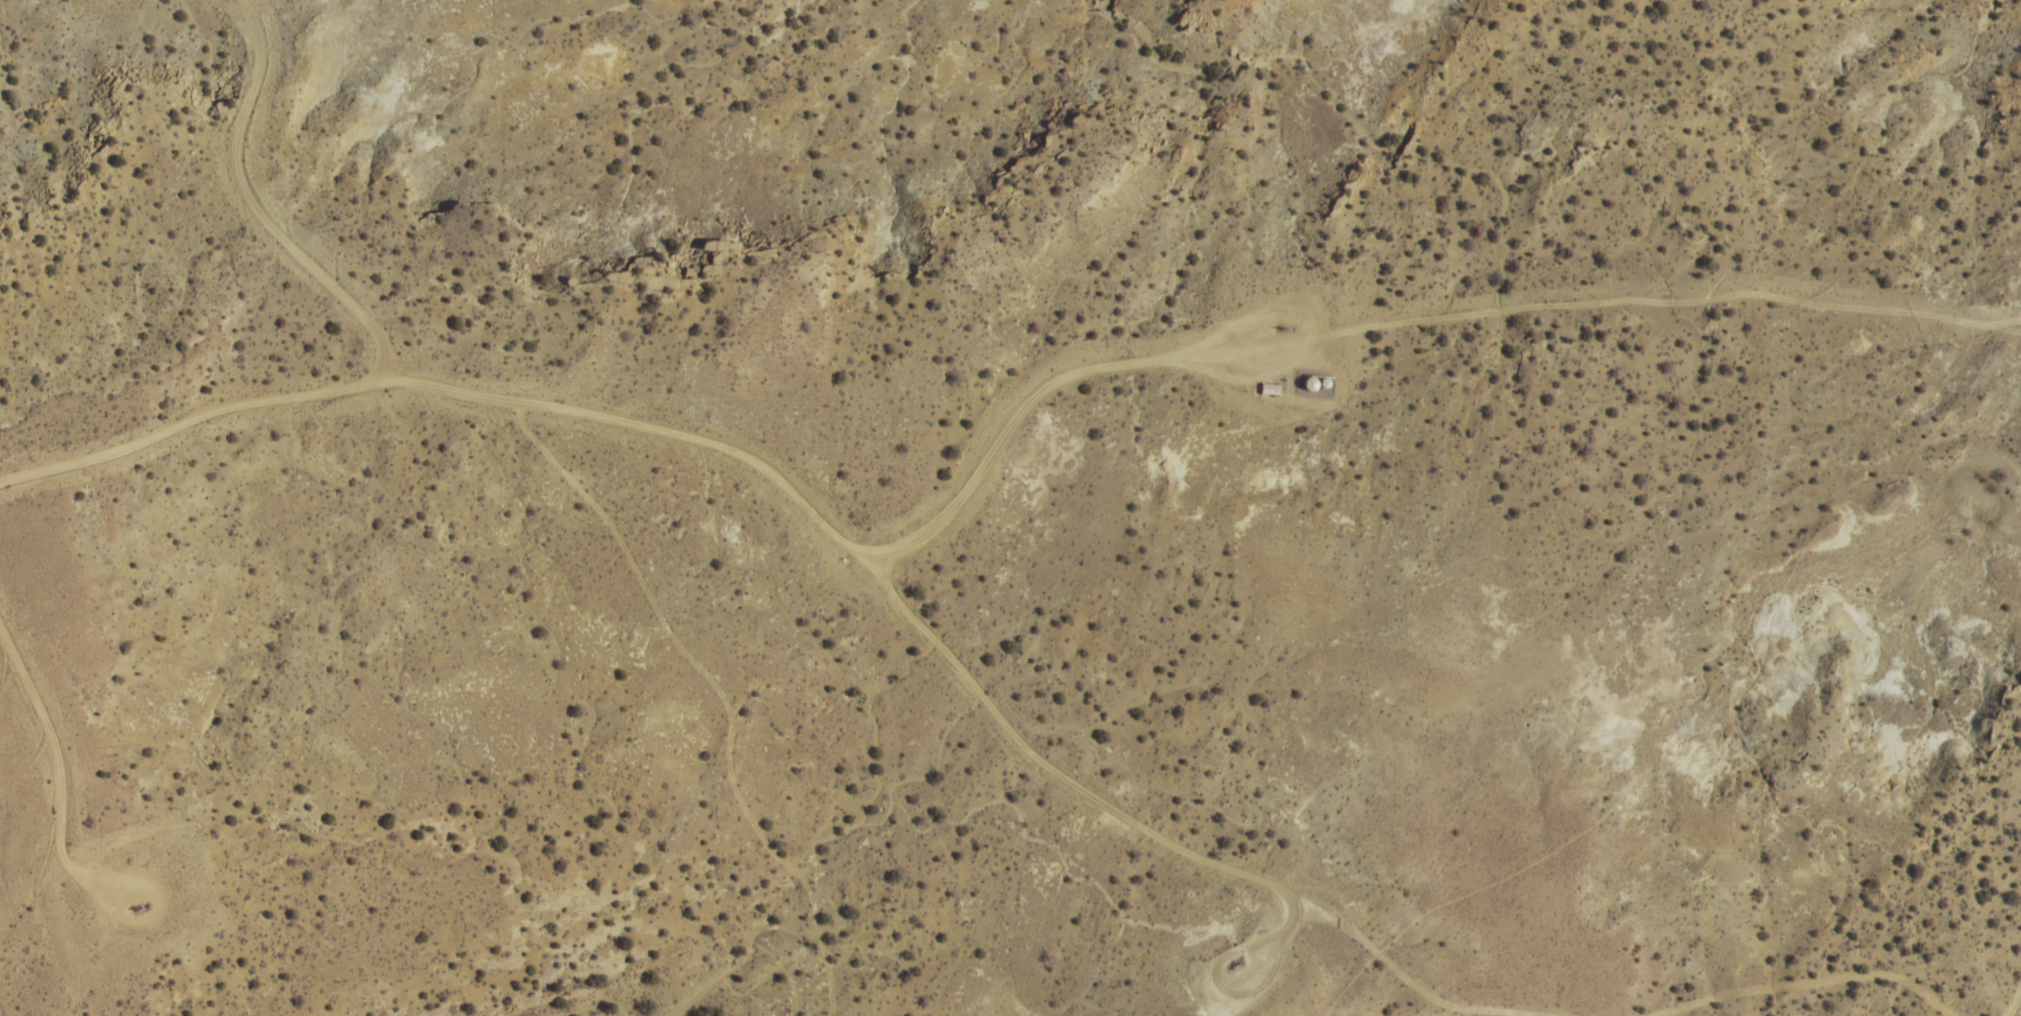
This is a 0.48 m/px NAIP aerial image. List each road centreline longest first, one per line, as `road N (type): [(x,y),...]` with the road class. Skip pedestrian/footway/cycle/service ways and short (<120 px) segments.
road 1 (residential): [(799,1015),(652,628),(399,325),(264,210),(240,58),(241,0)]
road 2 (residential): [(1607,994),(1745,962),(1872,982),(2020,979)]

